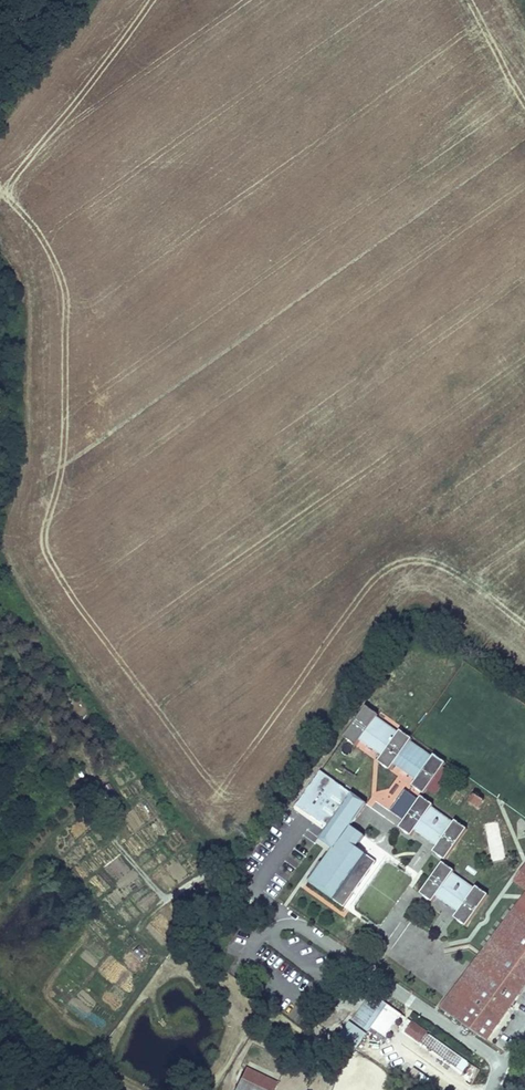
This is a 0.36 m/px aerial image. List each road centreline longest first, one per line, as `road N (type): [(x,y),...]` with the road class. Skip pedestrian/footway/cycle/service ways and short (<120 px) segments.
road 1 (track): [(221,869),(0,569)]
road 2 (track): [(0,545),(17,459),(26,329),(19,287),(0,259)]
road 3 (track): [(138,928),(197,873),(221,869),(281,910)]
road 4 (track): [(0,129),(102,0)]

